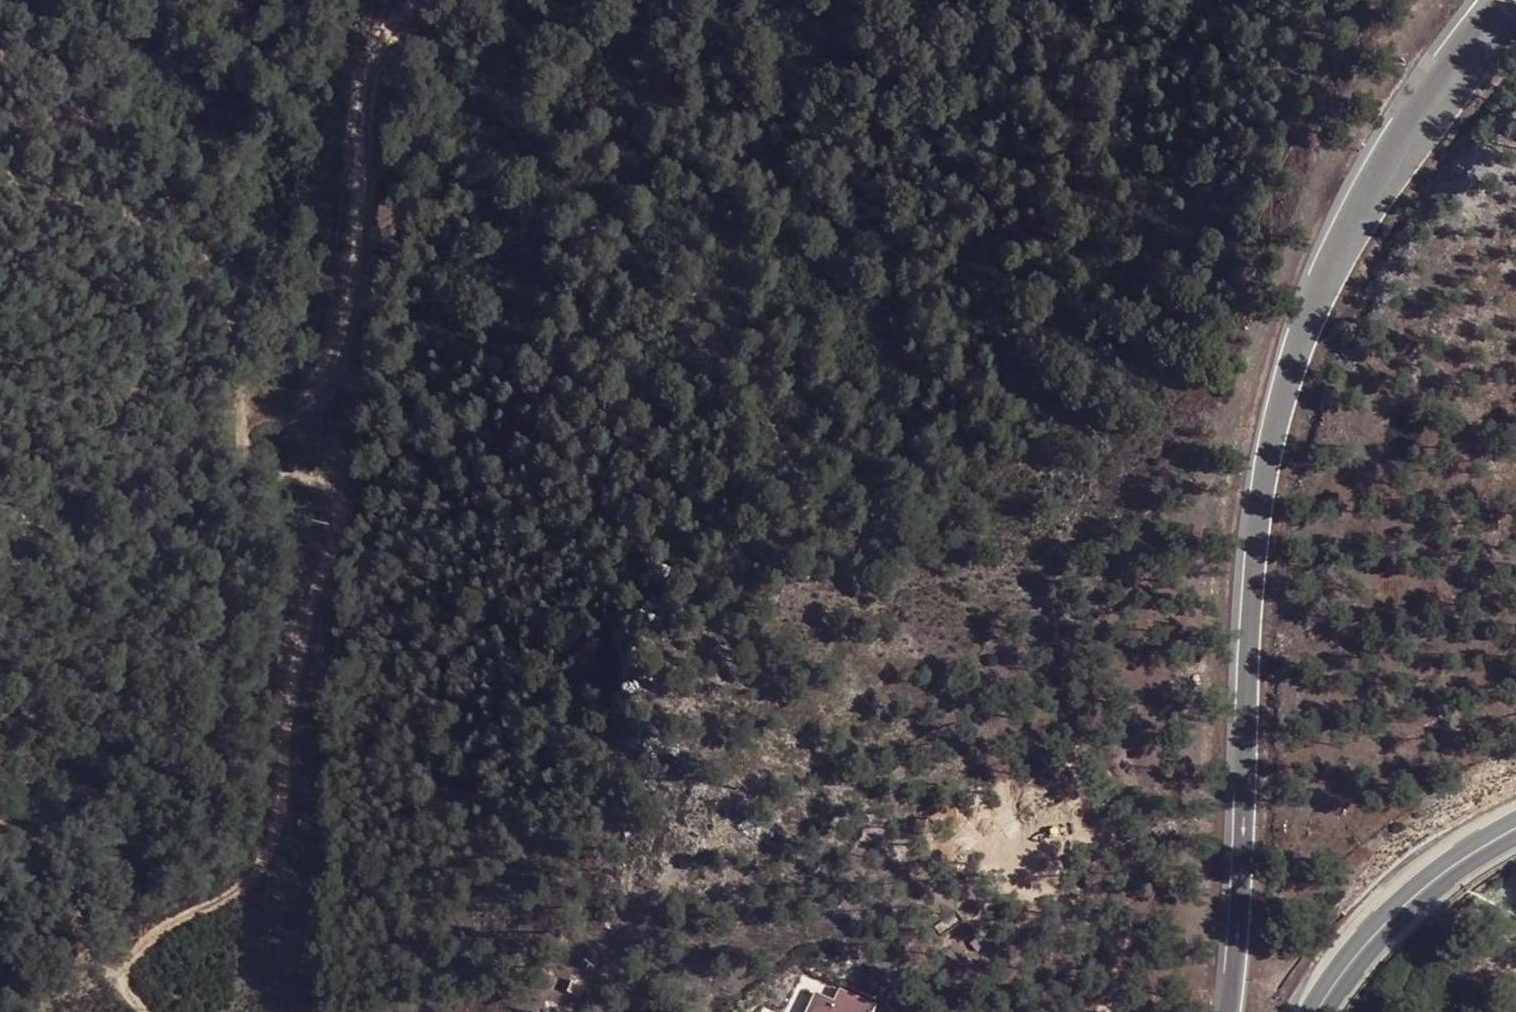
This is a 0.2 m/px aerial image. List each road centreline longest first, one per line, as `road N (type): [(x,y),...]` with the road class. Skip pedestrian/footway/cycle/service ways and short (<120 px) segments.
road 1 (track): [(144,1011),(119,971),(134,941),(244,882),(281,801),(334,480),(281,474),(241,445),(246,414),(285,416),(323,384),(356,249),(363,76),(419,0)]
road 2 (motorway): [(1515,4),(1431,105),(1354,228),(1312,310),(1275,434),(1252,571),(1228,1011)]
road 3 (track): [(246,414),(204,229),(74,104),(0,57)]
road 4 (secondary): [(1318,1011),(1412,898),(1480,843),(1515,827)]
road 5 (track): [(1006,863),(1112,934),(1126,964),(1109,1011)]

